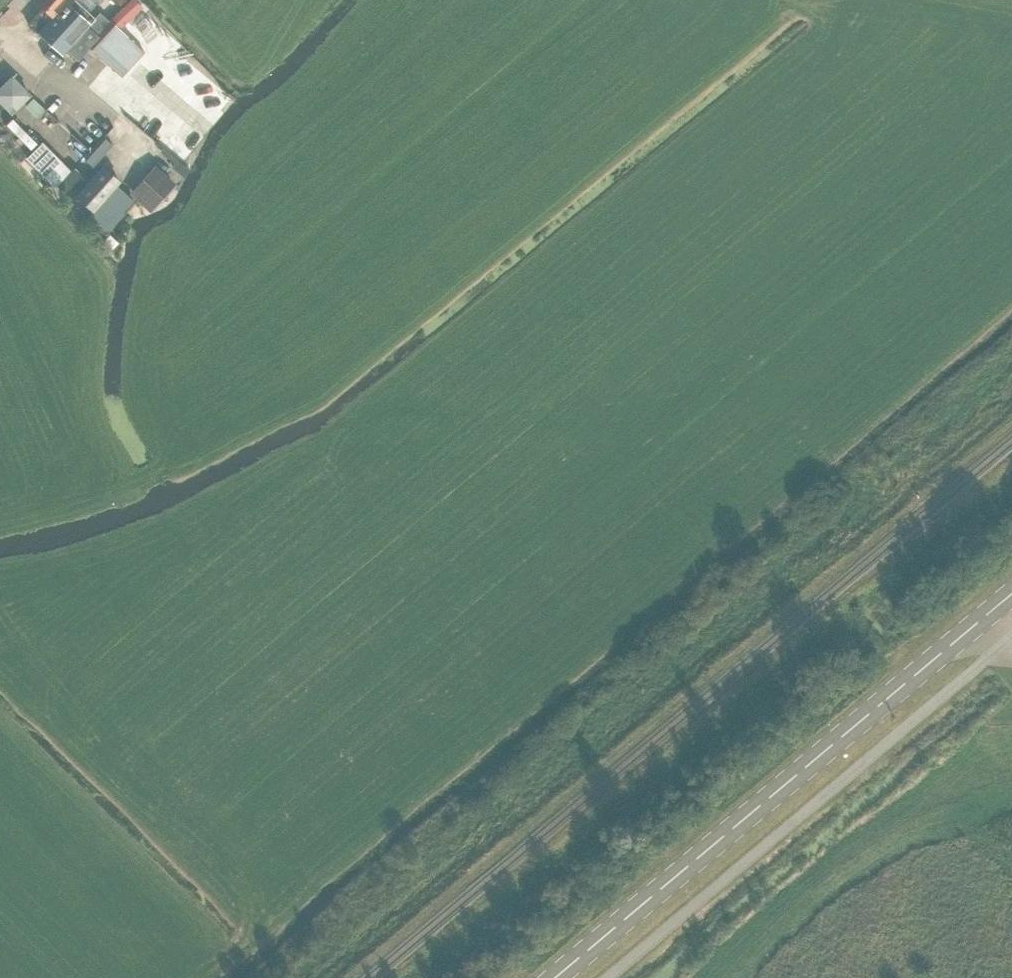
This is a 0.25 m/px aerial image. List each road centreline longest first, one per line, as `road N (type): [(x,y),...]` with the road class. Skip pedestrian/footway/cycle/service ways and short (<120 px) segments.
road 1 (tertiary): [(552,977),(1011,591)]

